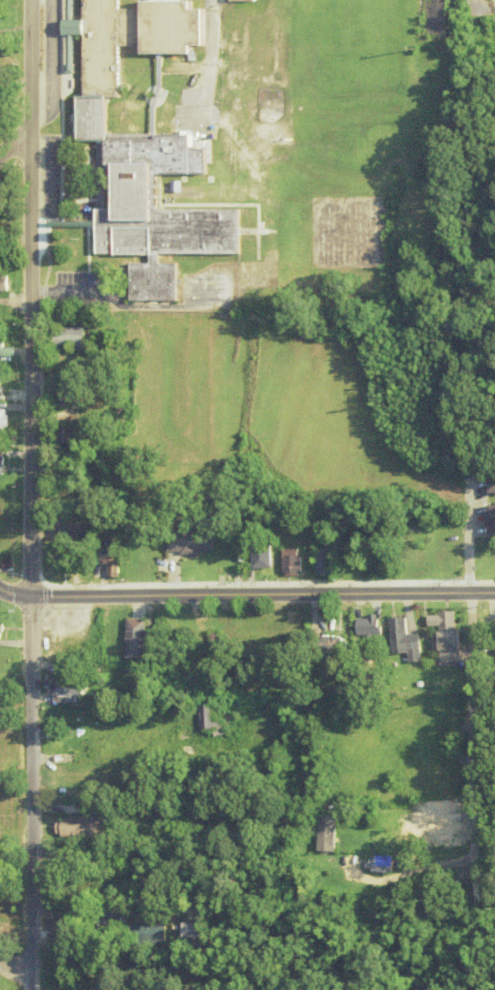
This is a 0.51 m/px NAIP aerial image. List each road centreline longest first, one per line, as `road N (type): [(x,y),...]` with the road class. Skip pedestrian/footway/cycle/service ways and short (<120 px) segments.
road 1 (tertiary): [(33,0),(32,597)]
road 2 (secondary): [(32,597),(494,594)]
road 3 (tertiary): [(32,597),(31,989)]
road 4 (residential): [(475,858),(470,594)]
road 5 (residential): [(31,908),(284,908)]

